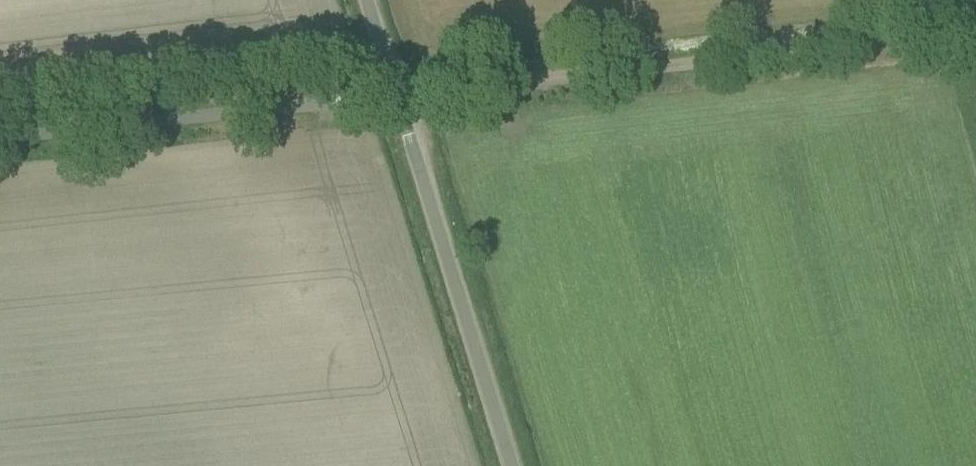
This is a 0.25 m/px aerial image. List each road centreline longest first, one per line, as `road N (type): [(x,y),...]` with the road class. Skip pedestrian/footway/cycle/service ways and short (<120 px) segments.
road 1 (track): [(400,97),(975,34)]
road 2 (unclassified): [(0,140),(400,97)]
road 3 (unclassified): [(515,465),(400,97)]

